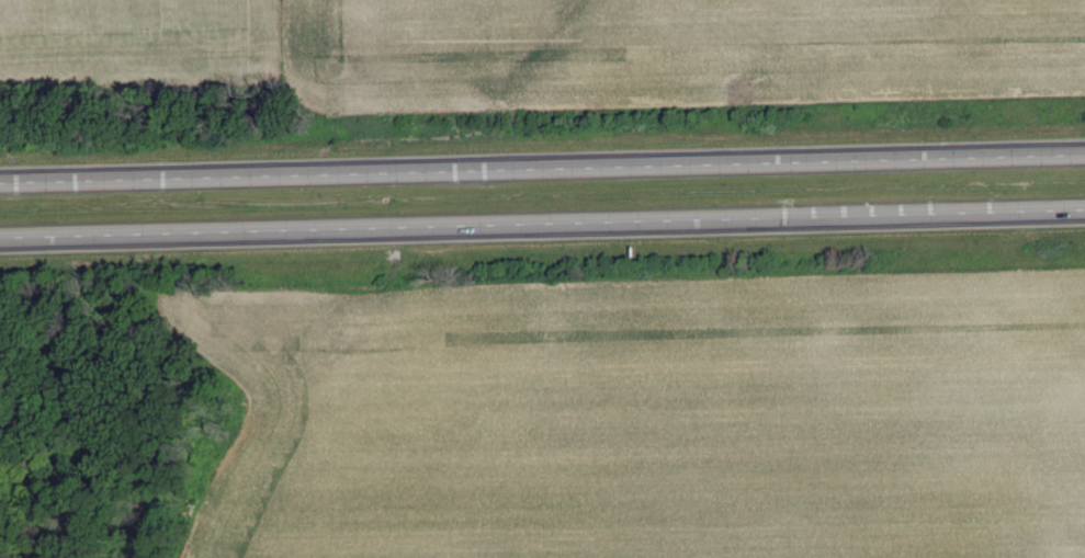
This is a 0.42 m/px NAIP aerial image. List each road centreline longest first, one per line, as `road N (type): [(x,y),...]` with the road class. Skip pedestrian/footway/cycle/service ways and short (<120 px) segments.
road 1 (motorway): [(1084,154),(0,183)]
road 2 (motorway): [(0,239),(1084,210)]

